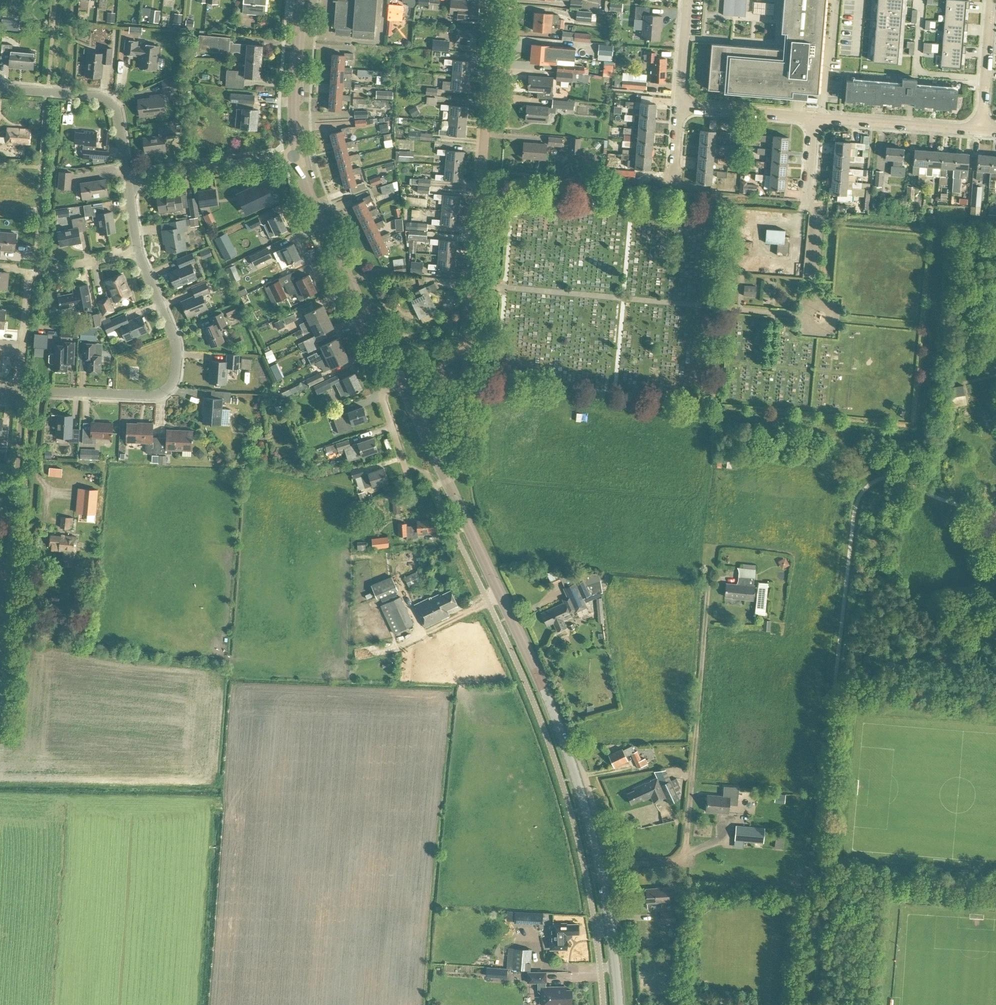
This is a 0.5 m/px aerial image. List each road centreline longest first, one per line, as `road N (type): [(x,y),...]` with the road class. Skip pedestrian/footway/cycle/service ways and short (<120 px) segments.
road 1 (secondary): [(620,1004),(601,866),(544,686),(394,361)]
road 2 (track): [(601,866),(664,863),(684,851),(708,583),(721,578)]
road 3 (residential): [(468,345),(496,0)]
road 4 (residential): [(20,390),(153,396),(169,386),(174,337),(137,249)]
road 5 (secondary): [(394,361),(315,208),(300,153)]
road 6 (residential): [(20,390),(29,279),(137,249)]
road 7 (residential): [(0,82),(108,101),(129,181)]
road 8 (residential): [(129,181),(300,153)]
road 9 (residential): [(981,130),(815,116)]
road 10 (secondary): [(300,153),(302,0)]
road 11 (residential): [(815,116),(679,105)]
road 12 (residential): [(981,130),(990,0)]
road 13 (residential): [(394,361),(382,388),(407,476)]

